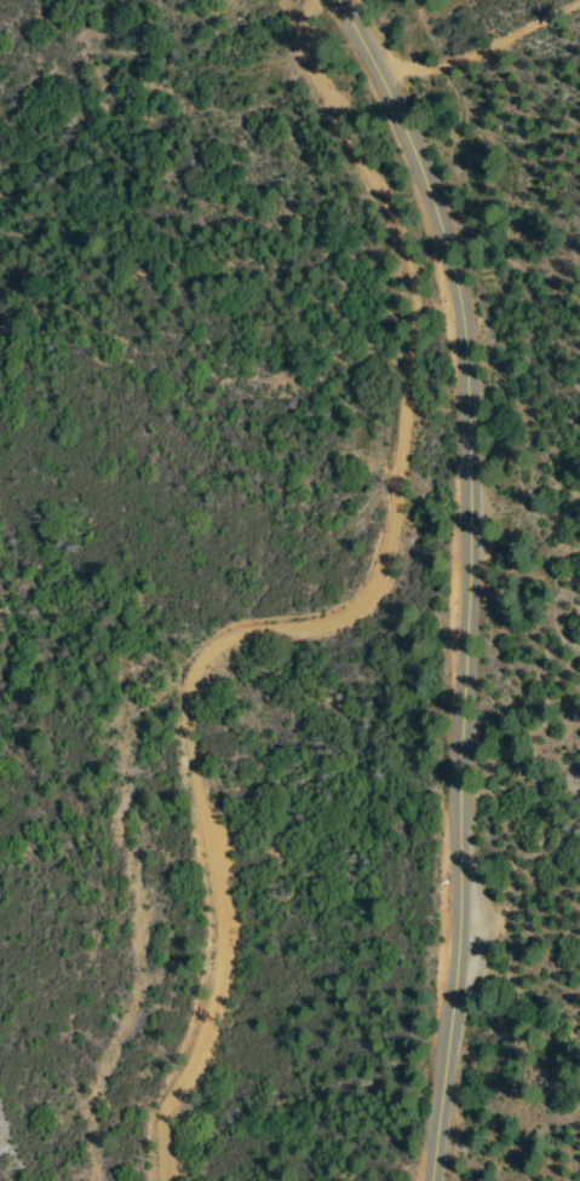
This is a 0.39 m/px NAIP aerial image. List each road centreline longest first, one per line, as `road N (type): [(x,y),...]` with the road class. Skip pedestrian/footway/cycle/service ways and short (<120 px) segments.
road 1 (residential): [(384,69),(327,62),(295,73),(282,91),(293,131),(375,198),(396,238),(409,318),(404,410),(379,566),(363,605),(348,626),(327,632),(232,643),(211,656),(188,697),(189,772),(216,945),(212,989),(166,1111),(160,1180)]
road 2 (secondary): [(438,1180),(459,973),(469,402),(463,318),(419,151),(345,0)]

